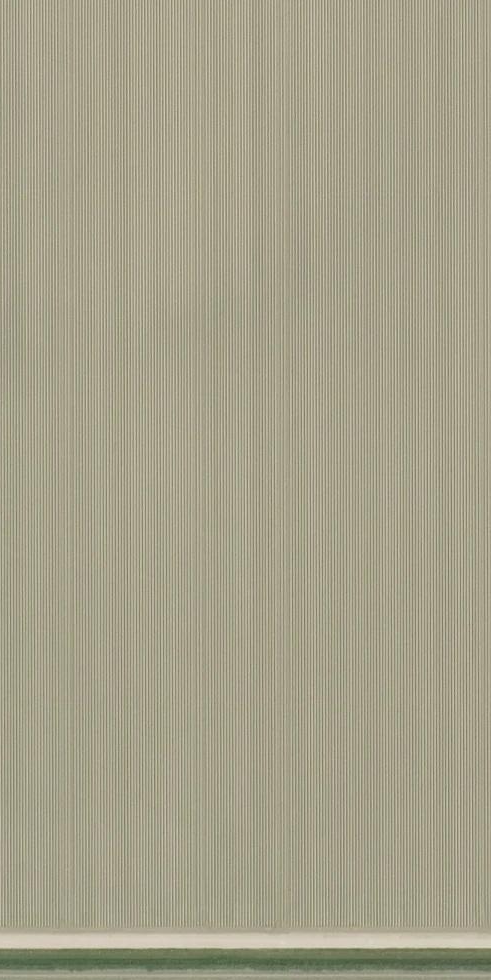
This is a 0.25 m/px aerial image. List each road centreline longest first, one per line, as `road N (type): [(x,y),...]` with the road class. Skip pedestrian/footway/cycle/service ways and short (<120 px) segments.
road 1 (track): [(490,942),(0,942)]

